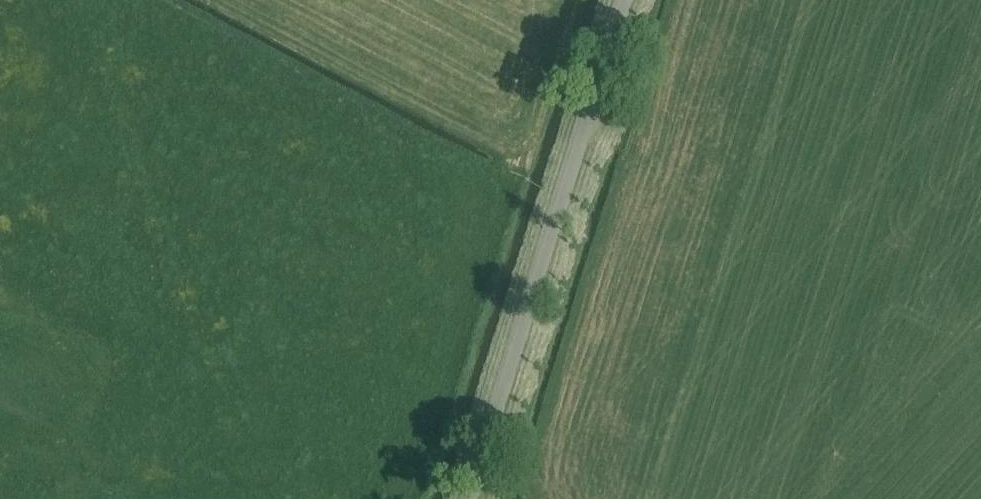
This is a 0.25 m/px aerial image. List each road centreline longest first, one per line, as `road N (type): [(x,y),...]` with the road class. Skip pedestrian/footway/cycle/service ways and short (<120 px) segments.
road 1 (unclassified): [(471,498),(627,0)]

